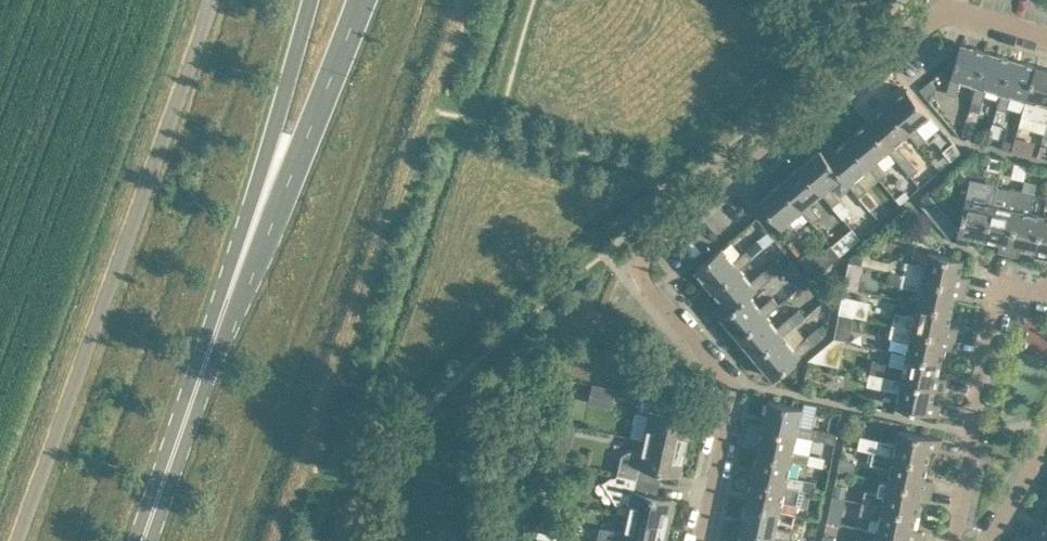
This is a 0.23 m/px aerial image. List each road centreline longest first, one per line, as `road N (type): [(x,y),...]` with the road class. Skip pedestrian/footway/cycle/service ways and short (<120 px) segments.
road 1 (residential): [(886,53),(640,263),(647,287),(731,393),(701,540)]
road 2 (unclassified): [(14,540),(210,0)]
road 3 (secondary): [(193,396),(362,0)]
road 4 (secondary): [(310,0),(193,396)]
road 5 (residential): [(953,540),(997,303),(1022,287),(1046,292)]
road 6 (secondary): [(143,540),(193,396)]

